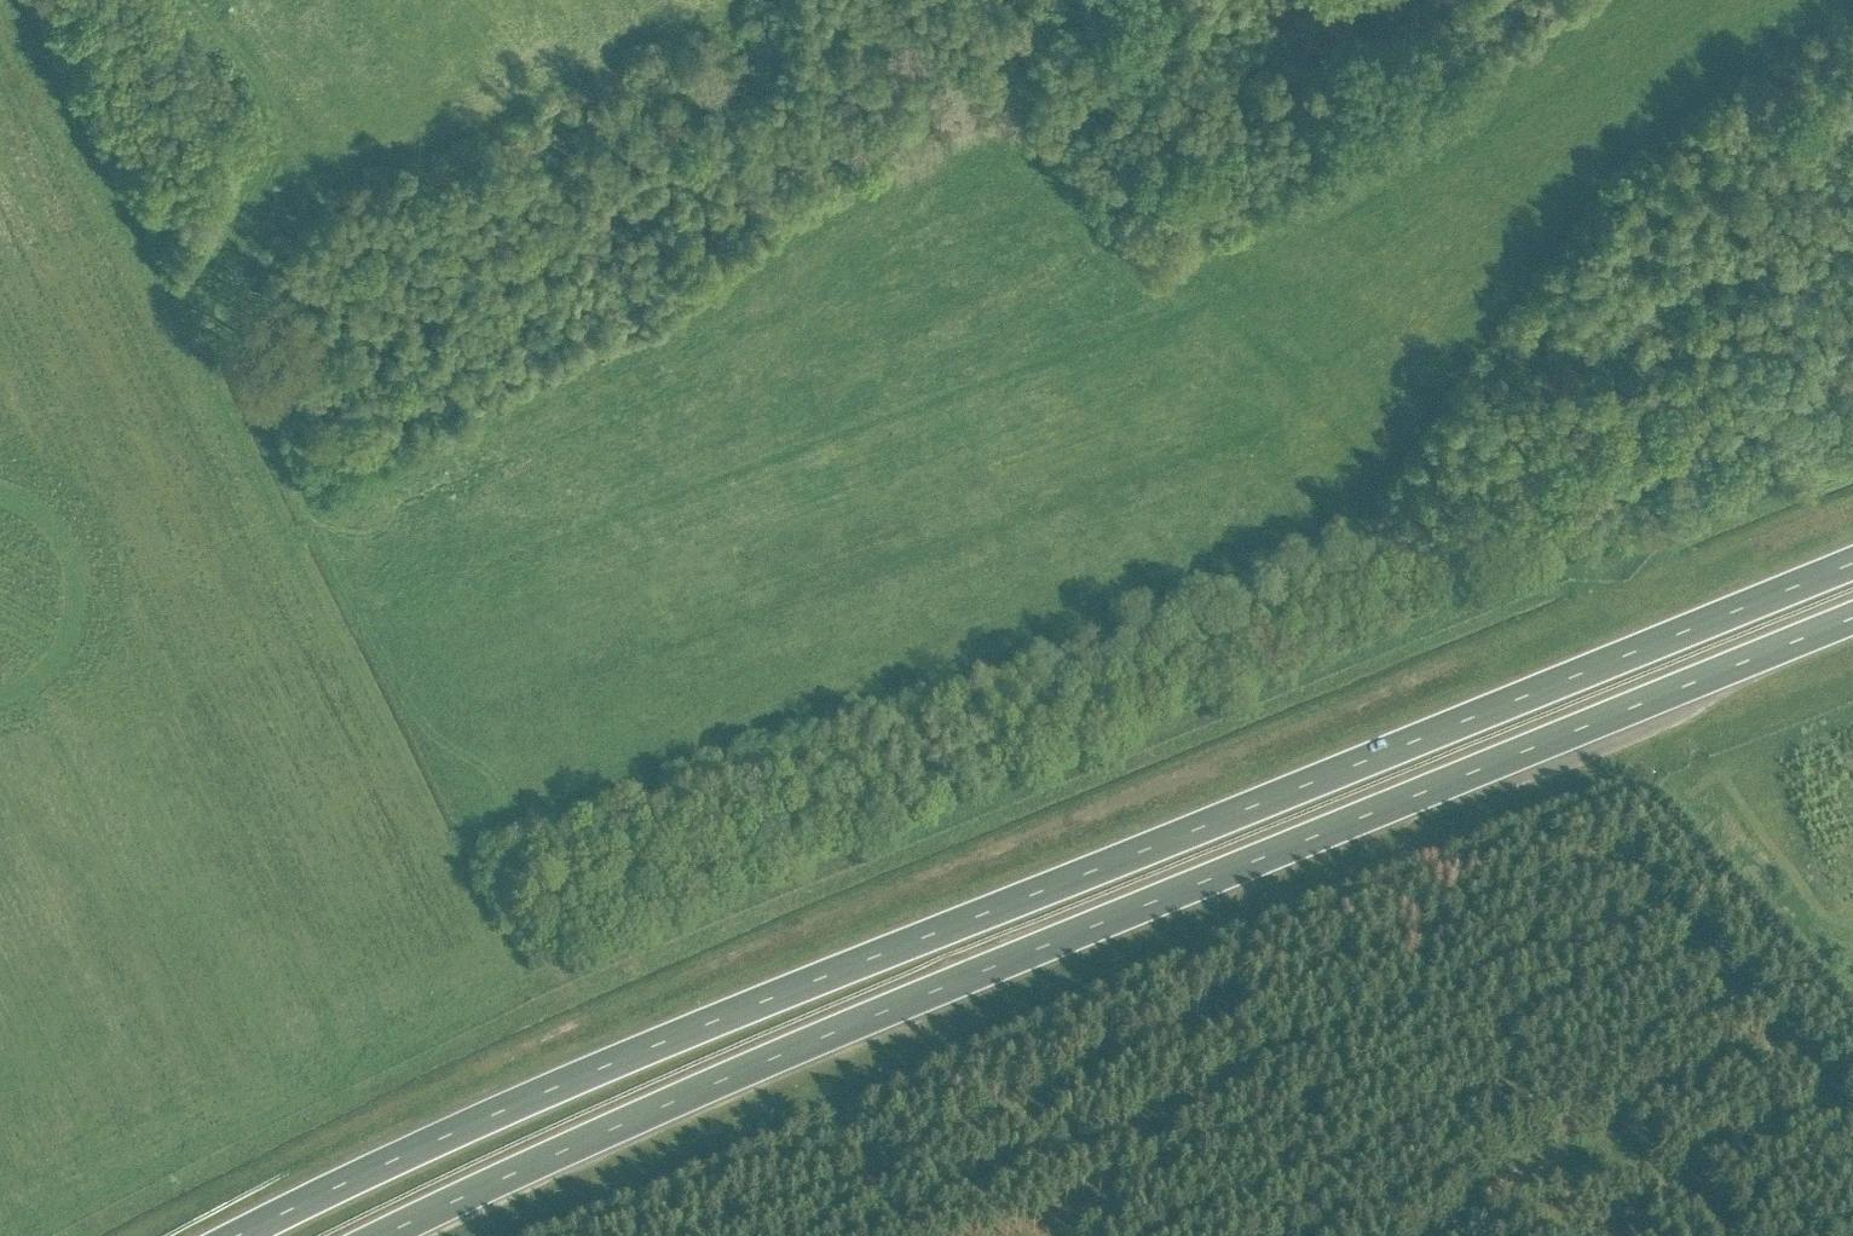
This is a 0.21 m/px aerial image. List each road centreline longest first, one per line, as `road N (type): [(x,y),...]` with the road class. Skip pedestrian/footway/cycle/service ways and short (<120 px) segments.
road 1 (trunk): [(1852,563),(481,1120),(251,1235)]
road 2 (trunk): [(389,1235),(879,1018),(1852,620)]
road 3 (track): [(1459,1235),(1533,1169),(1613,1161),(1703,1211),(1720,1235)]

